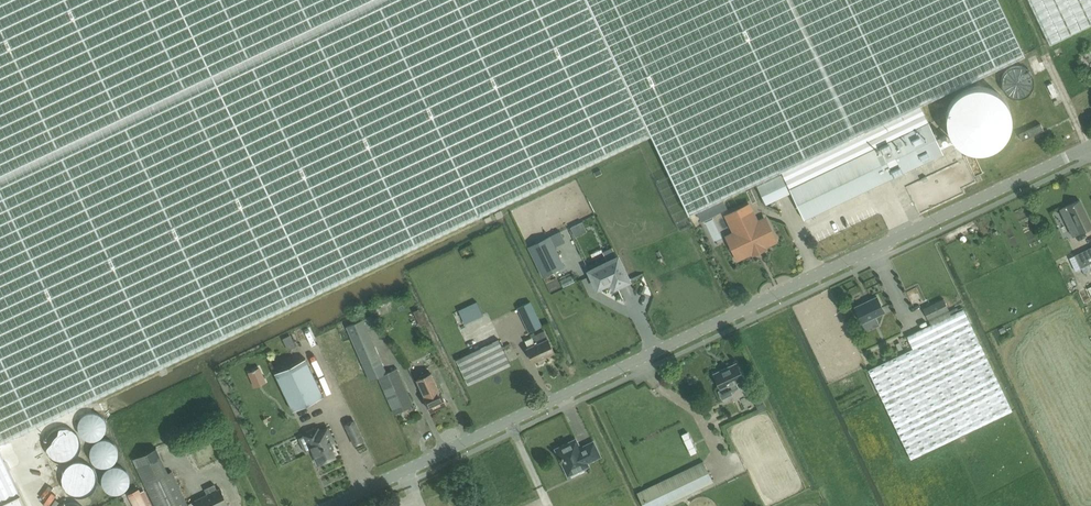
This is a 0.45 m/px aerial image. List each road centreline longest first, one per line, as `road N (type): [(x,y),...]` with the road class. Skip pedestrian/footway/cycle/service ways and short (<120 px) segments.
road 1 (tertiary): [(332,505),(1090,145)]

